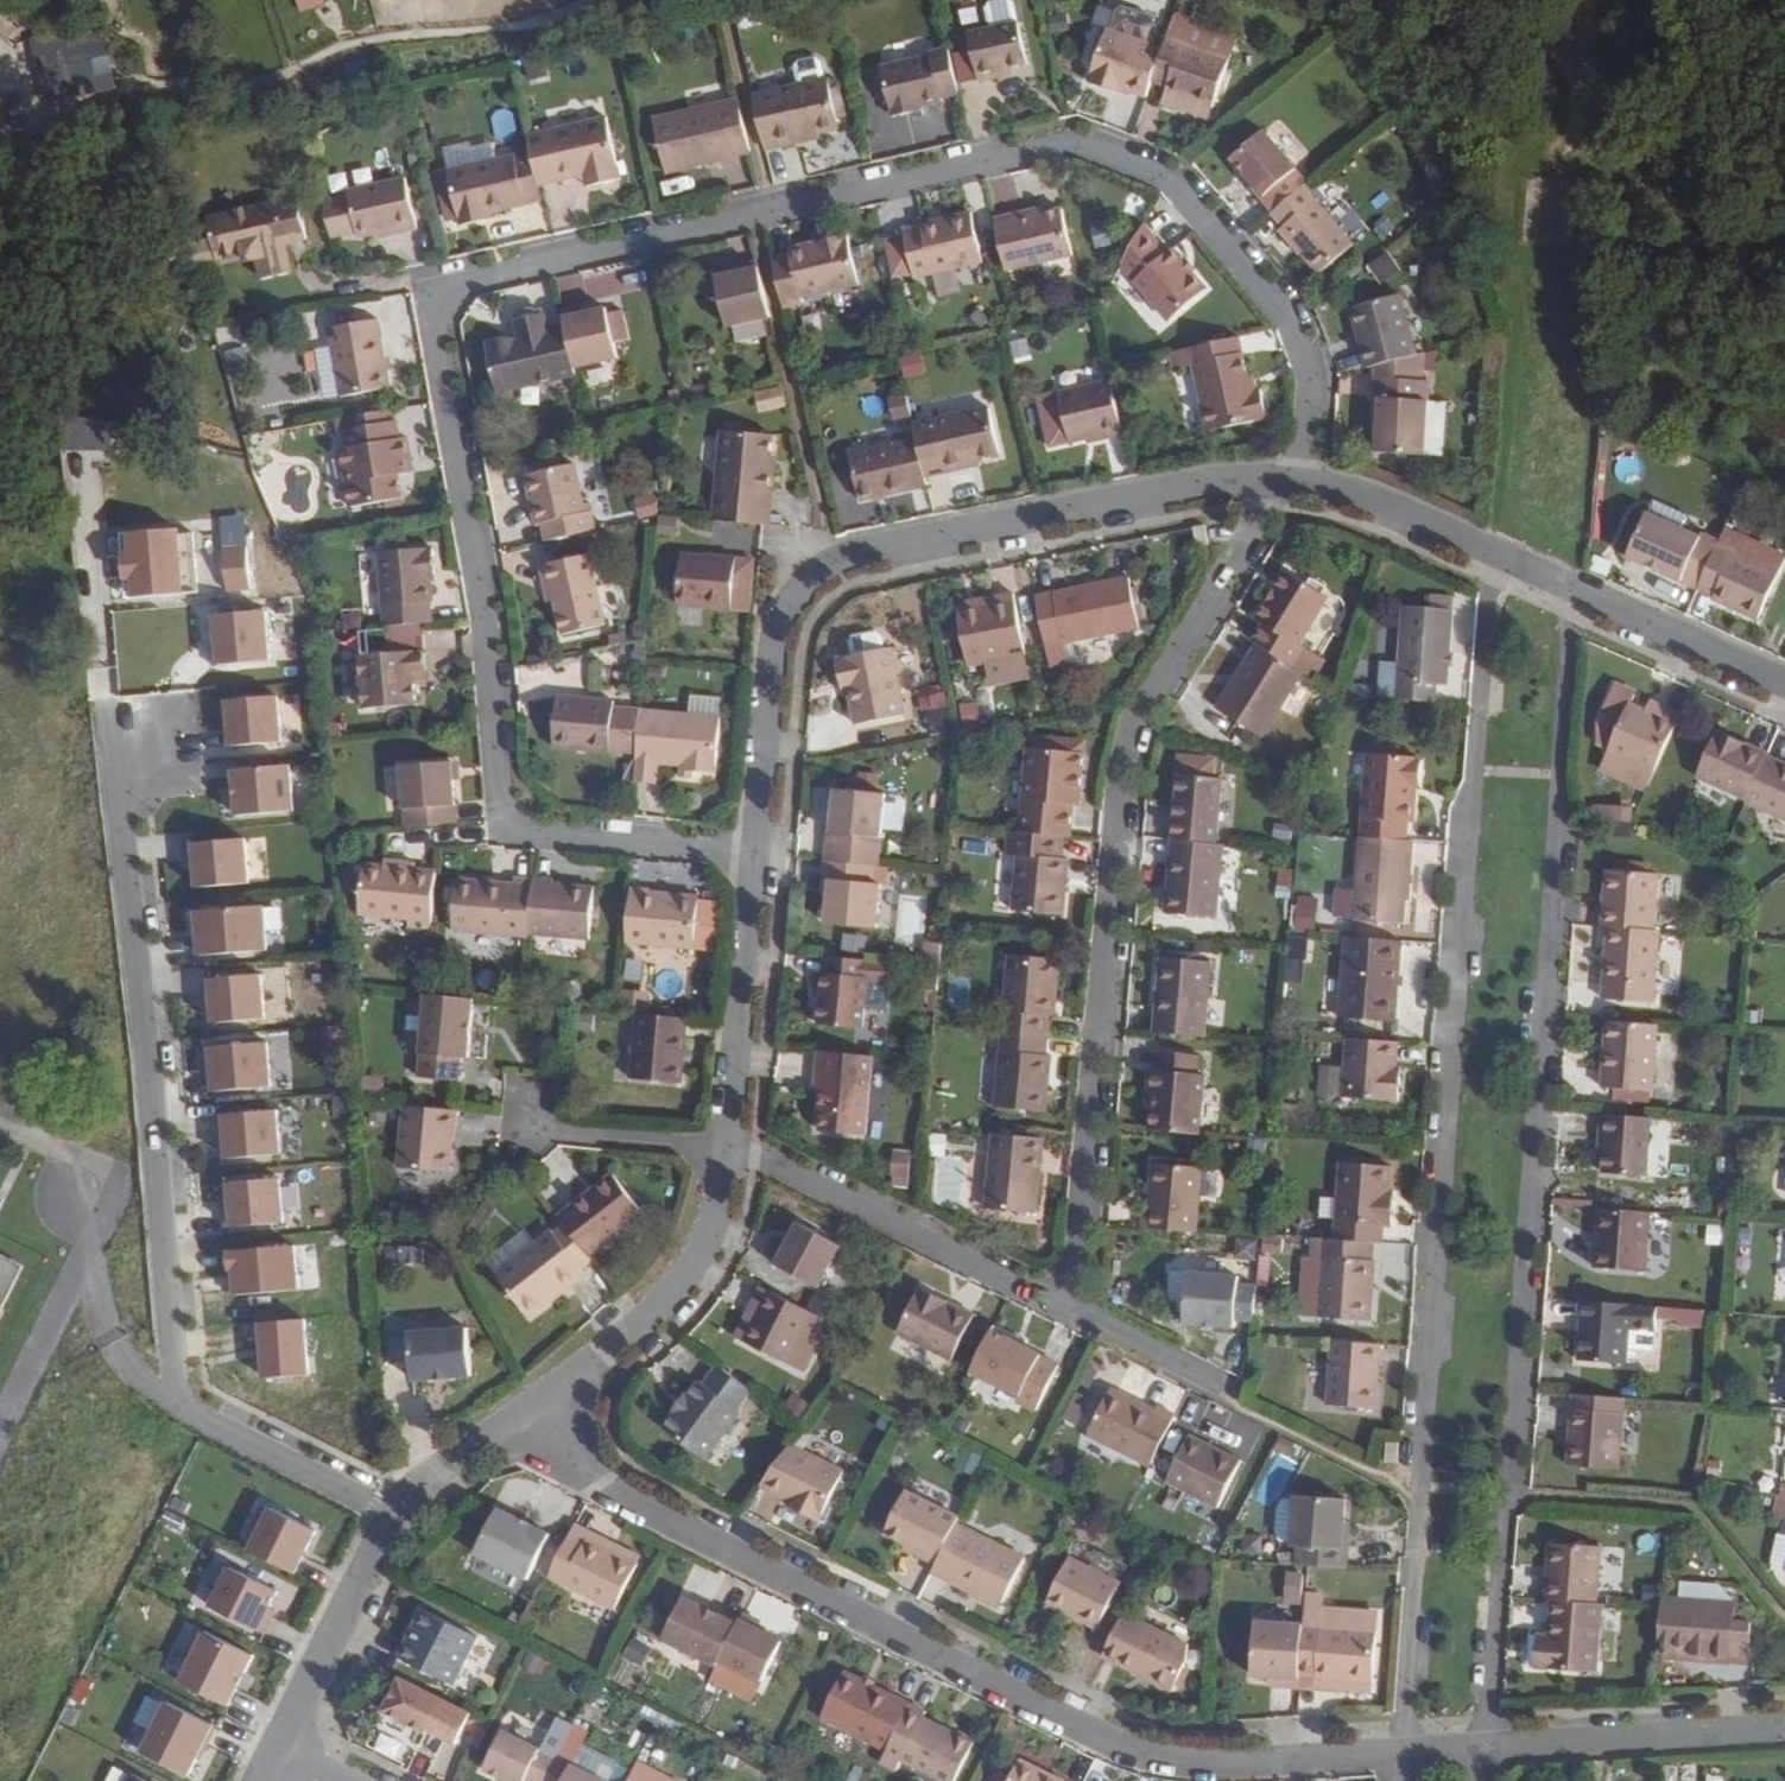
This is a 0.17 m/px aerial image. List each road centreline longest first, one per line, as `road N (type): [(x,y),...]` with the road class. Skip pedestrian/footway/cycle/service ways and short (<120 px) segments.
road 1 (residential): [(755,858),(532,839),(512,825),(500,800),(483,565),(438,330),(441,302),(457,285),(1062,143),(1098,144),(1174,177),(1294,323),(1314,376),(1310,422),(1293,473)]
road 2 (residential): [(1492,545),(1406,1754)]
road 3 (residential): [(1488,1748),(1575,587)]
road 4 (residential): [(1406,1754),(1187,1765),(1134,1756),(594,1479),(545,1412)]
road 5 (residential): [(392,1515),(177,1405),(115,792),(135,737)]
road 6 (residential): [(1293,473),(1145,701),(1126,746),(1073,1309)]
road 7 (residential): [(755,858),(776,618),(833,559),(1199,480),(1293,473)]
road 8 (residential): [(1073,1309),(730,1144)]
road 9 (residential): [(545,1412),(631,1343),(687,1280),(718,1221),(730,1144)]
road 10 (track): [(1784,274),(1598,145),(1567,77)]
road 11 (residential): [(1784,1724),(1488,1748)]
road 12 (residential): [(730,1144),(755,858)]
road 13 (residential): [(277,1745),(392,1515)]
road 14 (residential): [(1575,587),(1784,683)]
road 15 (residential): [(1293,473),(1353,488),(1492,545)]
road 16 (residential): [(730,1144),(532,1131)]
road 17 (residential): [(392,1515),(439,1474),(545,1412)]
road 18 (residential): [(1235,1386),(1073,1309)]

